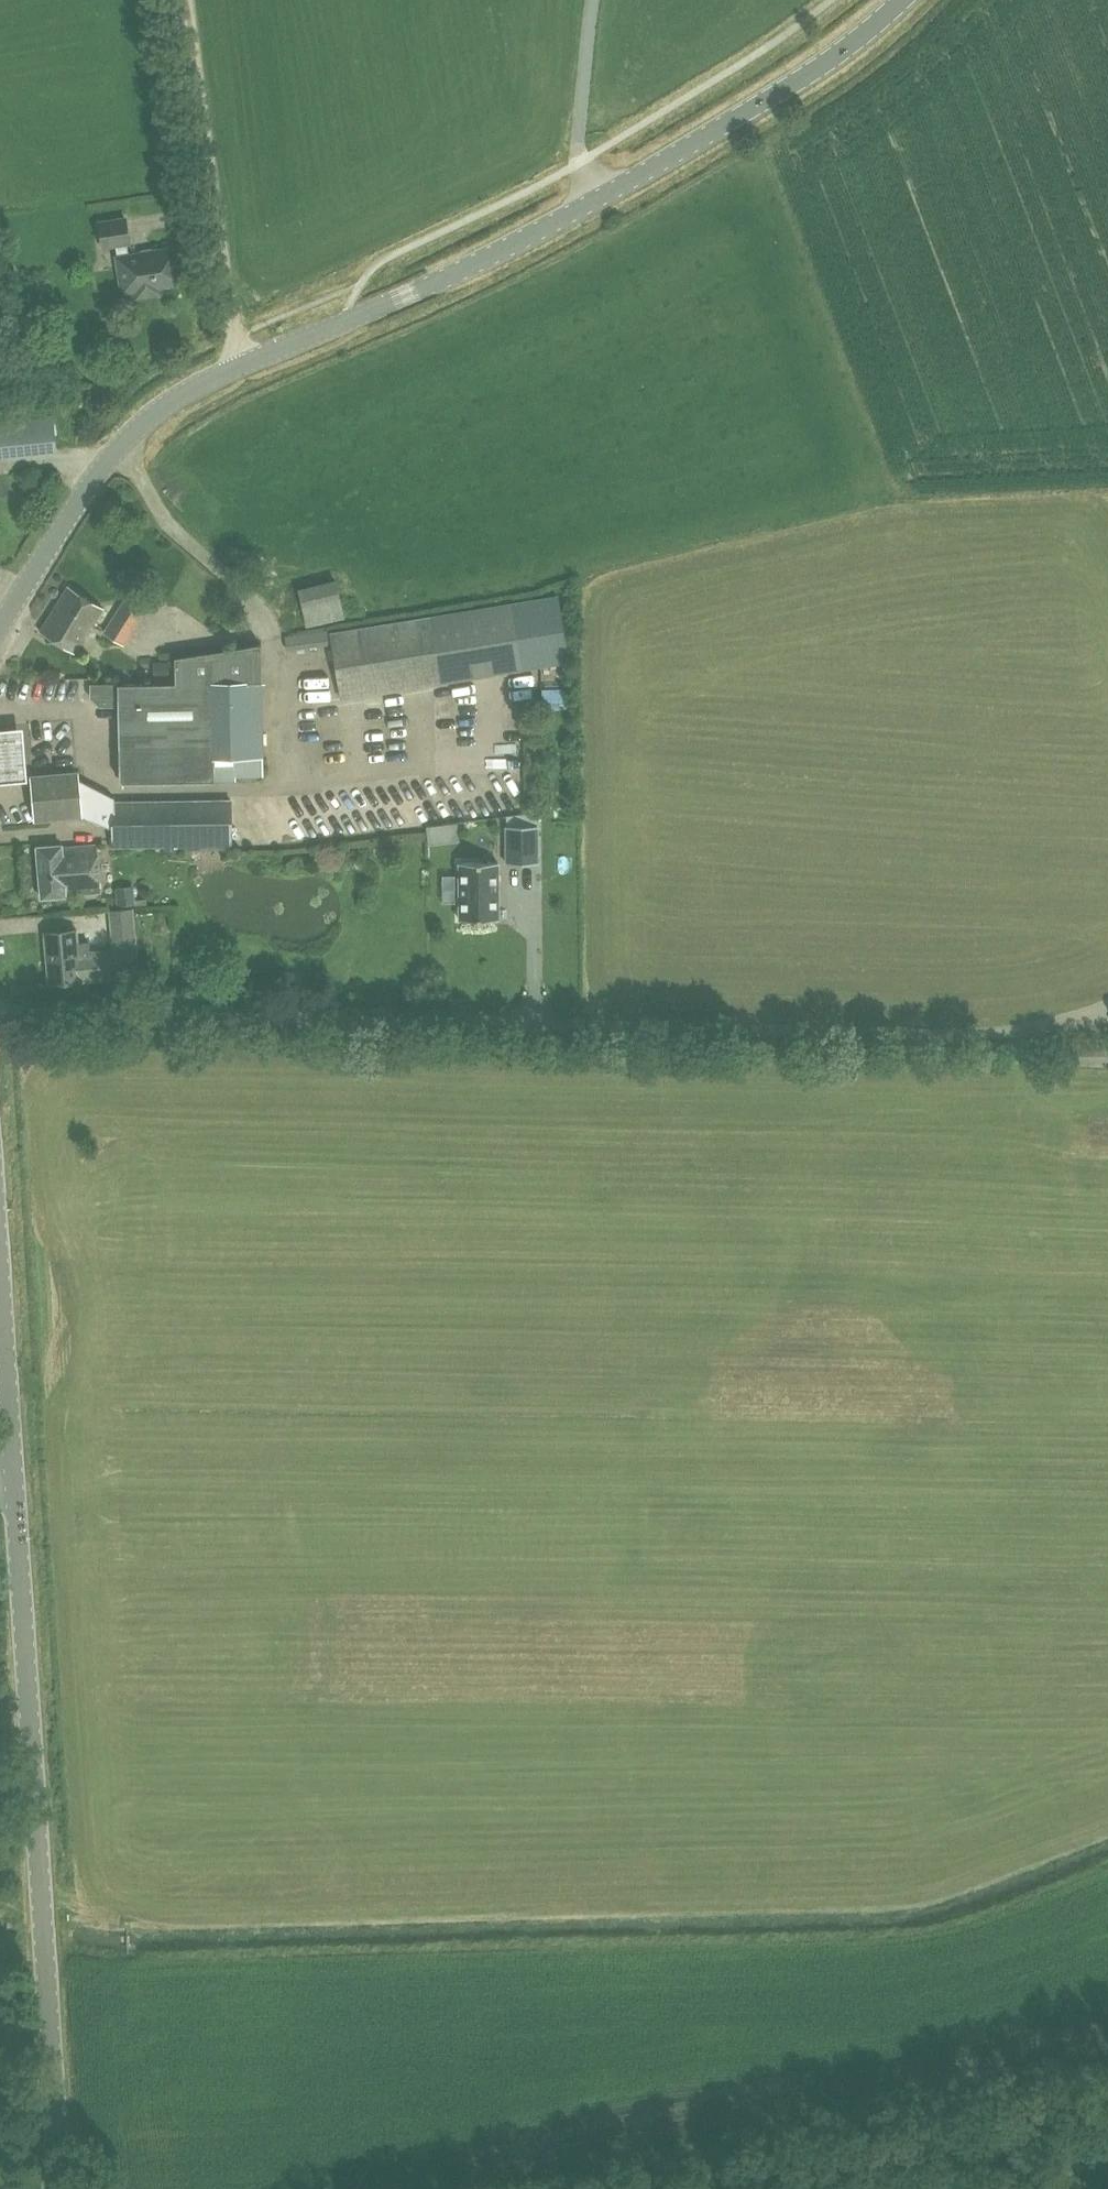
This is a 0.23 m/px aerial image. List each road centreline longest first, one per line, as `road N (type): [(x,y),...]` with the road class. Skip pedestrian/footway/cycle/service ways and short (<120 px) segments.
road 1 (tertiary): [(0,620),(89,471),(167,397),(204,374),(340,325),(586,212),(735,123),(906,0)]
road 2 (tertiary): [(60,2188),(0,1221)]
road 3 (track): [(503,2188),(1107,2062)]
road 4 (track): [(181,0),(214,210)]

